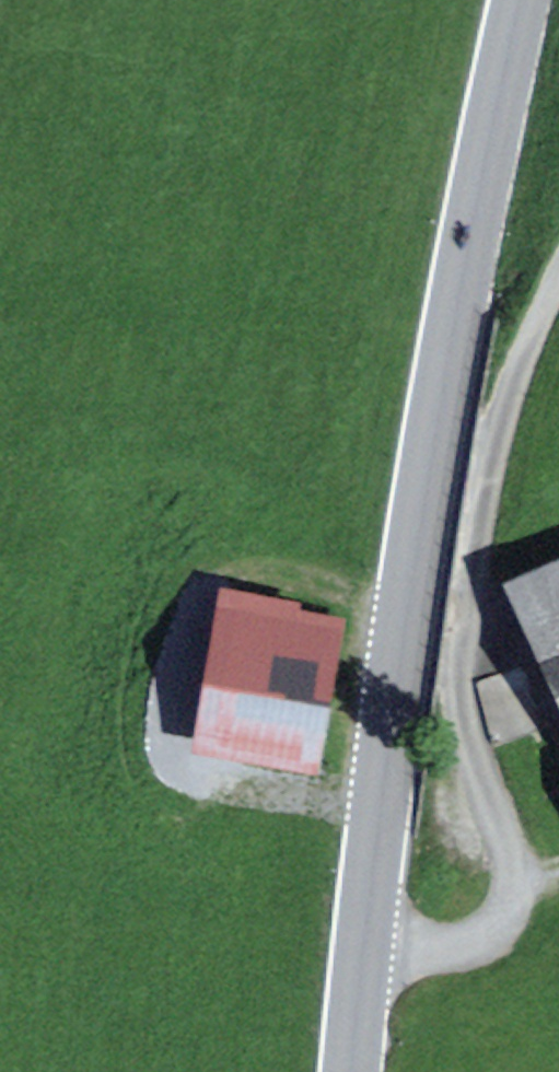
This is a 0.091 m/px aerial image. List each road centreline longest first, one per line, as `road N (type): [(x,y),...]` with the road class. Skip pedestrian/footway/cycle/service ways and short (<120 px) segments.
road 1 (tertiary): [(526,0),(431,459),(394,695),(353,1071)]
road 2 (track): [(364,940),(457,947),(490,938),(507,919),(509,858),(461,706),(460,638),(493,446),(514,373),(558,280)]

